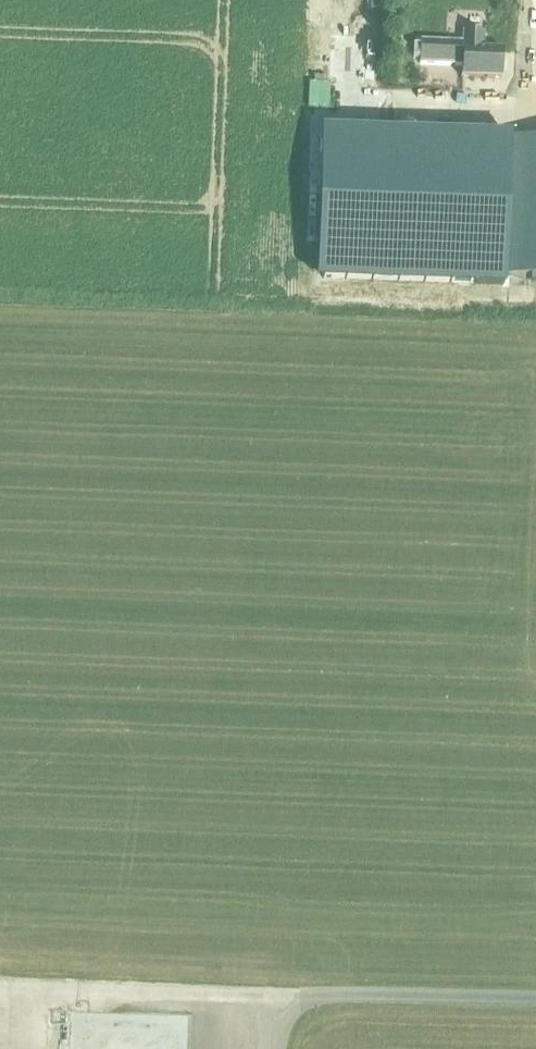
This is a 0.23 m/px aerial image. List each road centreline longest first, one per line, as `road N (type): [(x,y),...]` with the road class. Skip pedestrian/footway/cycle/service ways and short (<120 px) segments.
road 1 (residential): [(535,998),(335,992)]

